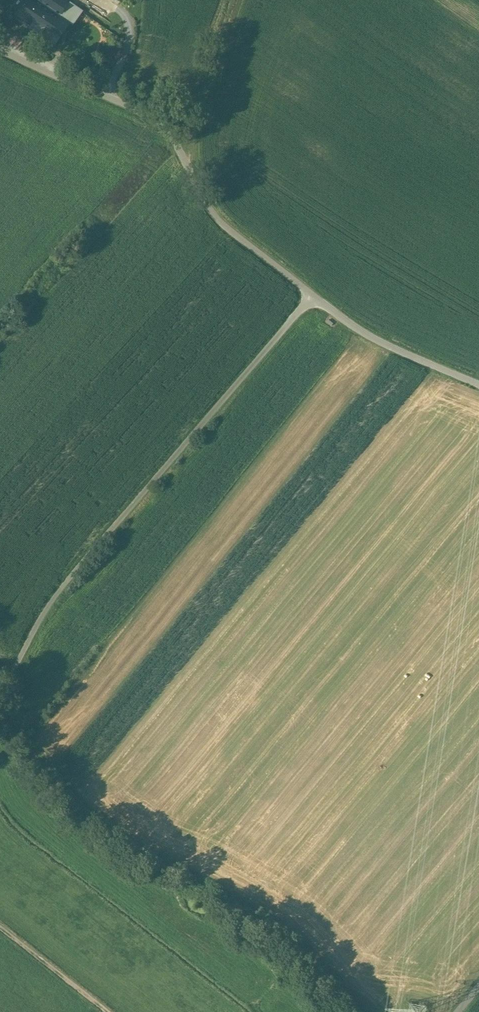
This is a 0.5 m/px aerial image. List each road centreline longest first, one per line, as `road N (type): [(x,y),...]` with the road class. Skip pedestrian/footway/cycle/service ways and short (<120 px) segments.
road 1 (unclassified): [(313,295),(73,573),(0,694)]
road 2 (unclassified): [(313,295),(213,216),(155,122),(0,51)]
road 3 (unclassified): [(478,381),(401,356),(351,329),(313,295)]
road 4 (track): [(107,1011),(0,928)]

